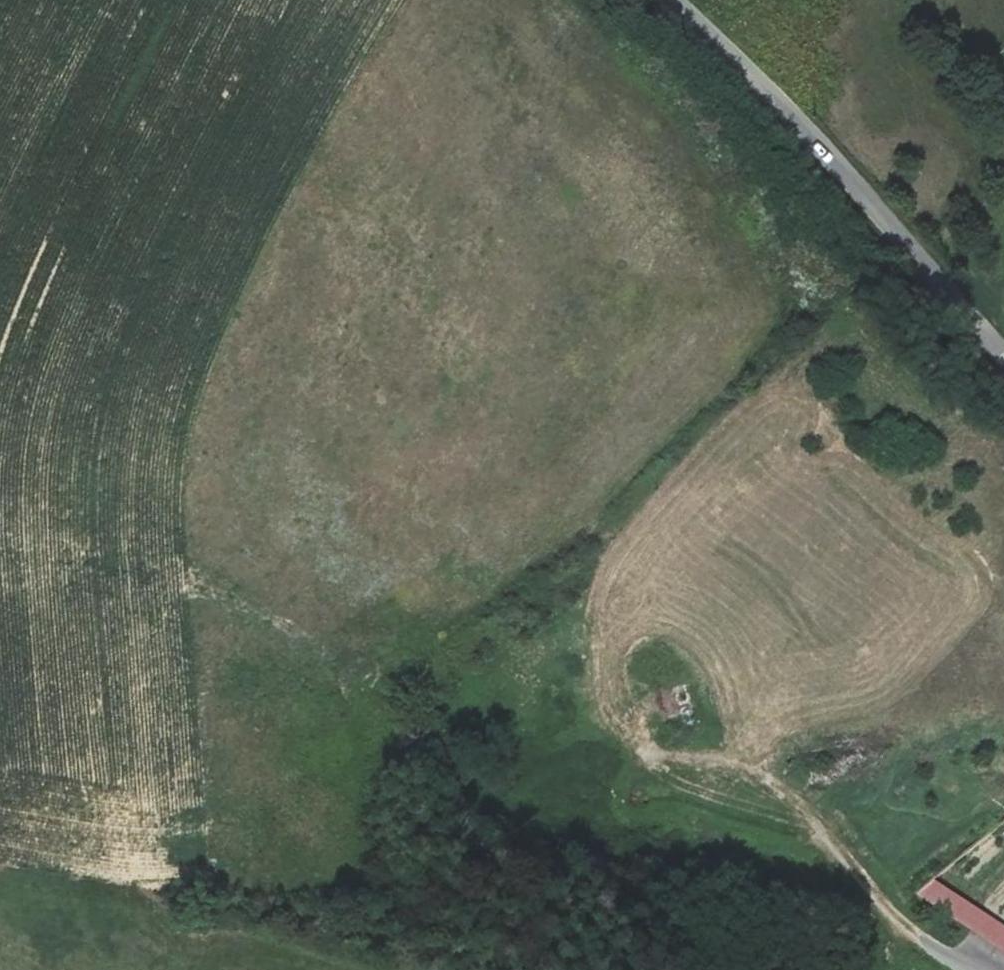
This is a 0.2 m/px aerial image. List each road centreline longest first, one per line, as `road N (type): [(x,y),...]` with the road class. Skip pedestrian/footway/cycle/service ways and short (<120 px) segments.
road 1 (unclassified): [(673,0),(825,151),(1003,354)]

